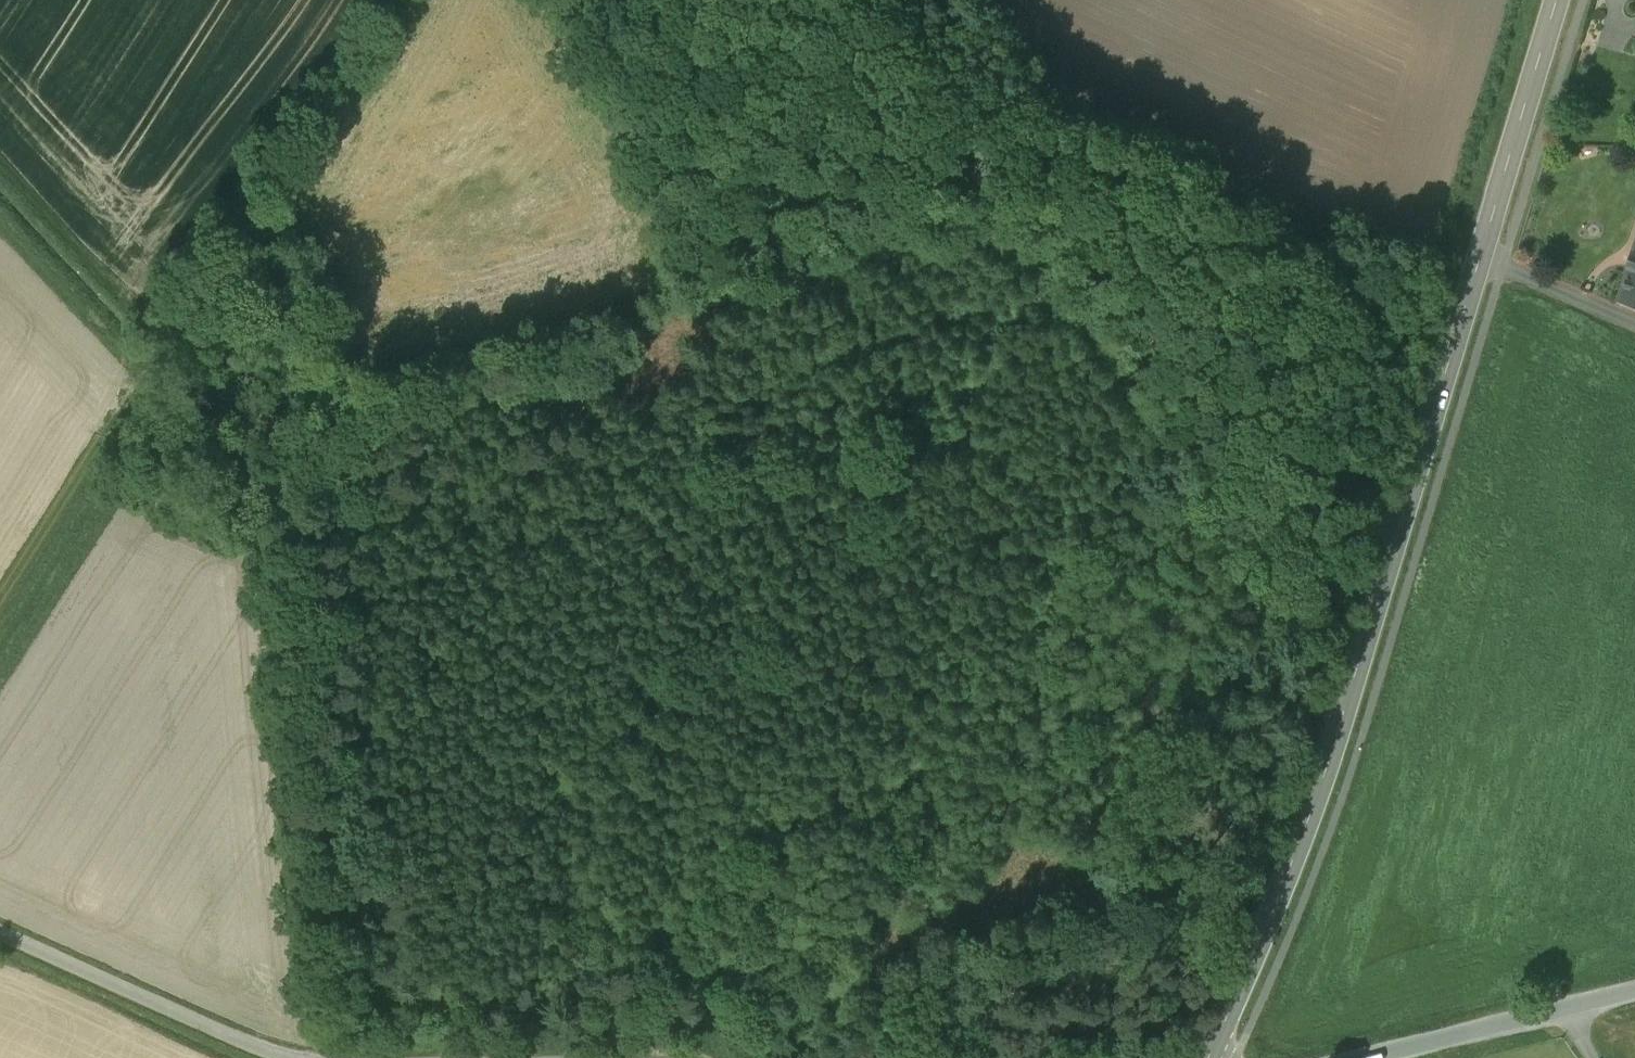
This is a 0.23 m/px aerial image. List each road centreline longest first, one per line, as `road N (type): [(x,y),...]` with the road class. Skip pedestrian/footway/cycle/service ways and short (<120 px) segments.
road 1 (tertiary): [(1557,0),(1317,791),(1211,1057)]
road 2 (unclassified): [(0,933),(250,1046),(292,1057)]
road 3 (tertiary): [(1367,1057),(1634,991)]

